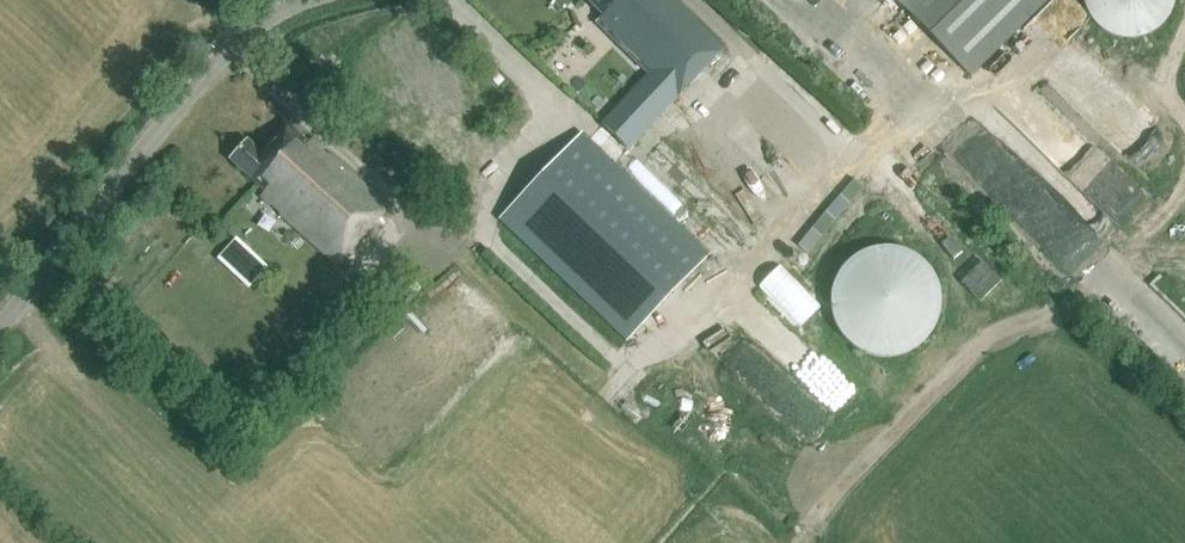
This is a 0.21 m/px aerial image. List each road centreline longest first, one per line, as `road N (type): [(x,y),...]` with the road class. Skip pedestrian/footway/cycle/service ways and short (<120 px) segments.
road 1 (tertiary): [(0,329),(215,63),(248,31),(303,0)]

